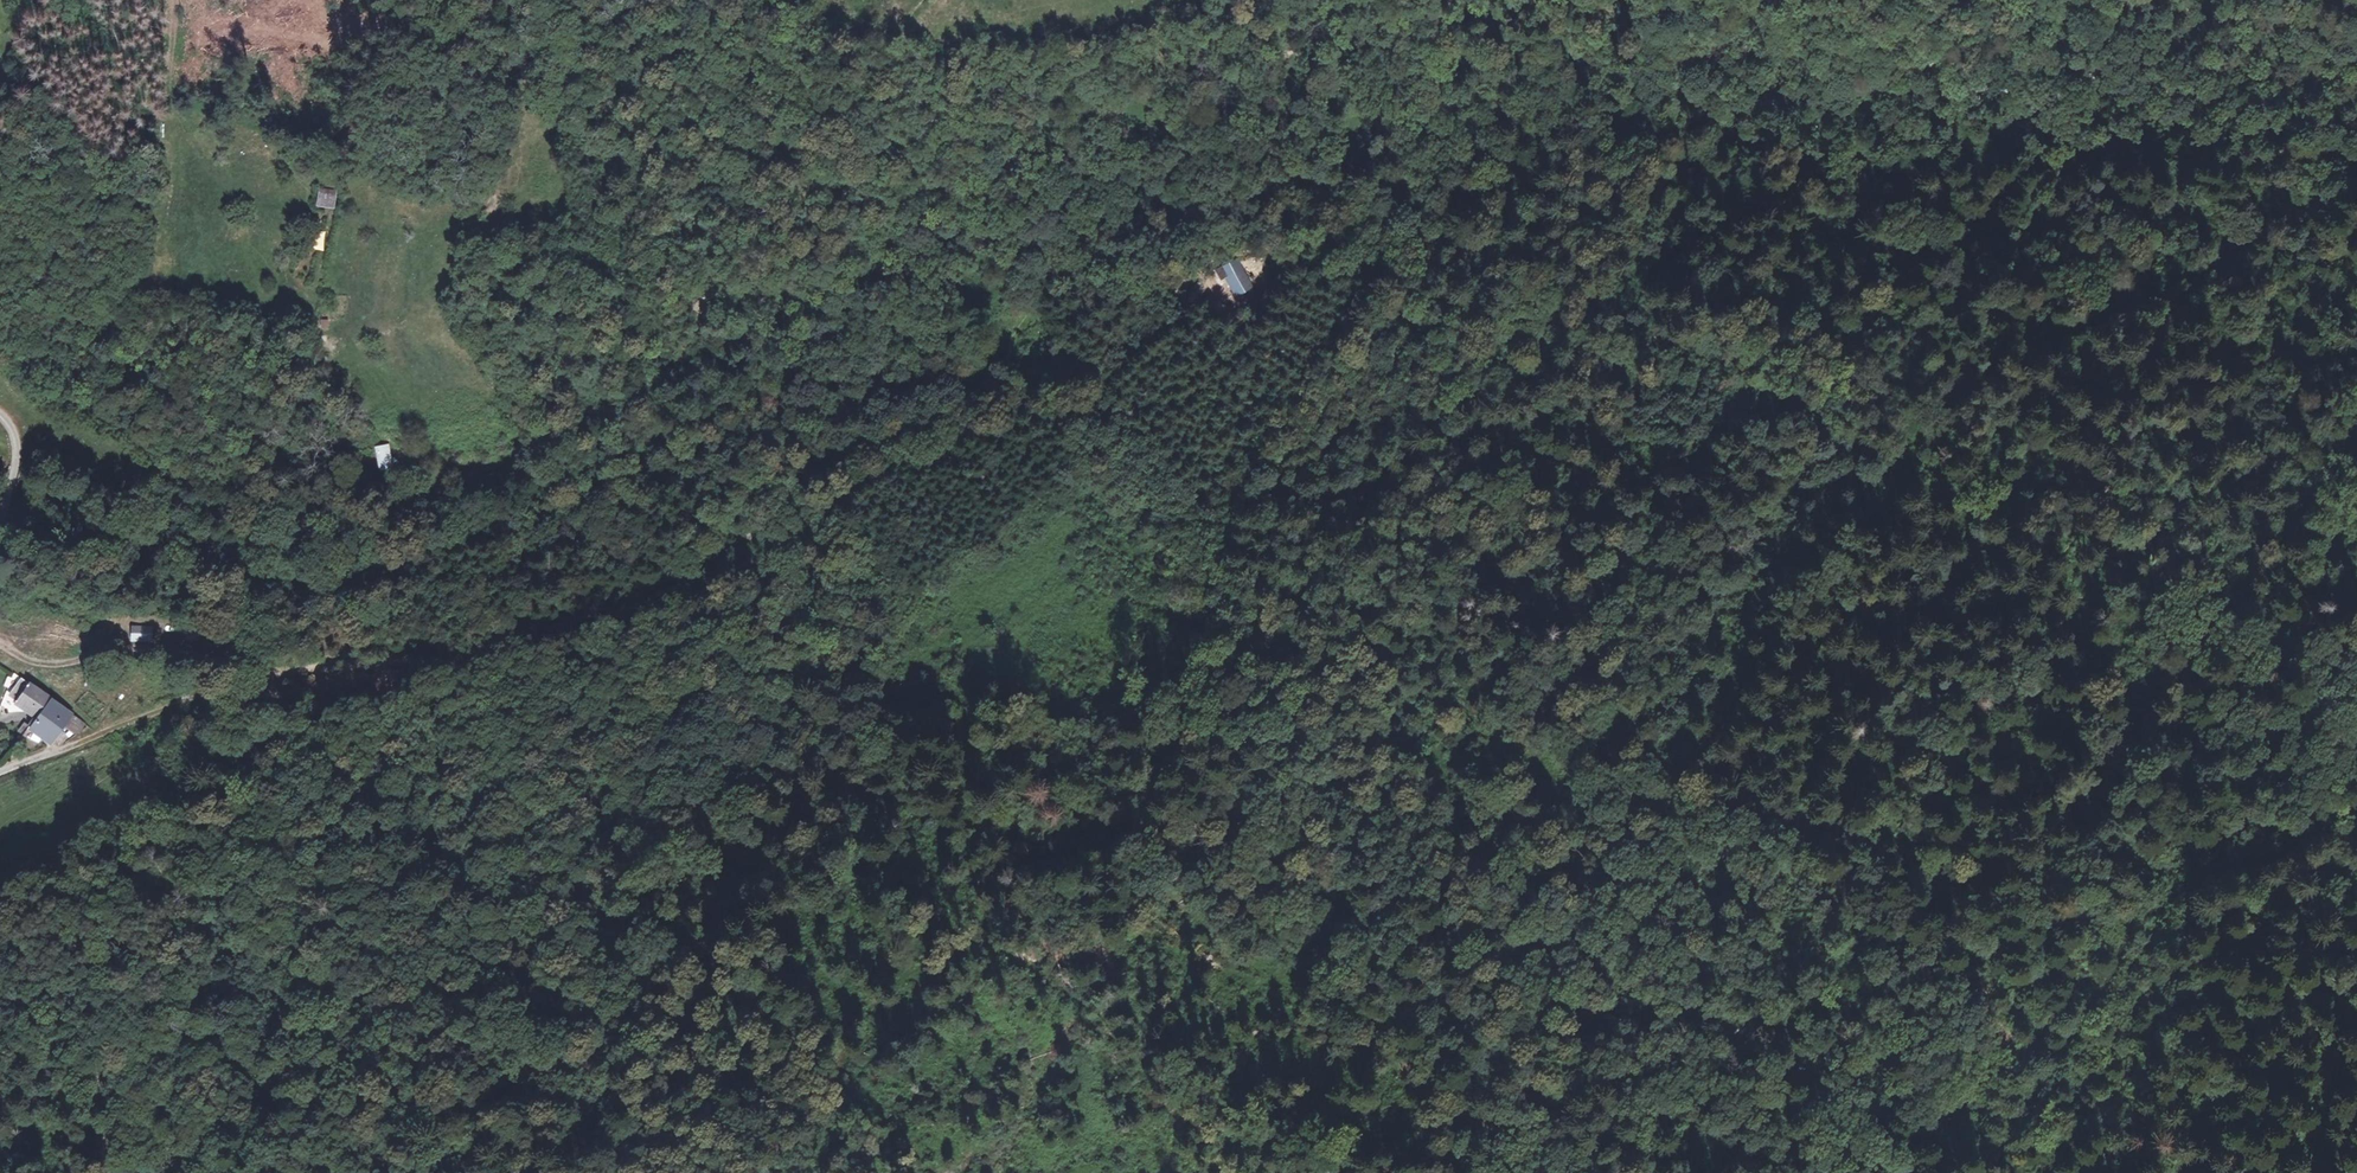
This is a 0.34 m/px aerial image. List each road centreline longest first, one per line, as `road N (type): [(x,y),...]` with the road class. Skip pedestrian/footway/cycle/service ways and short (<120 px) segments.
road 1 (track): [(994,392),(719,556),(600,609),(499,638),(251,686),(37,758)]
road 2 (track): [(994,392),(1108,351),(1173,297)]

